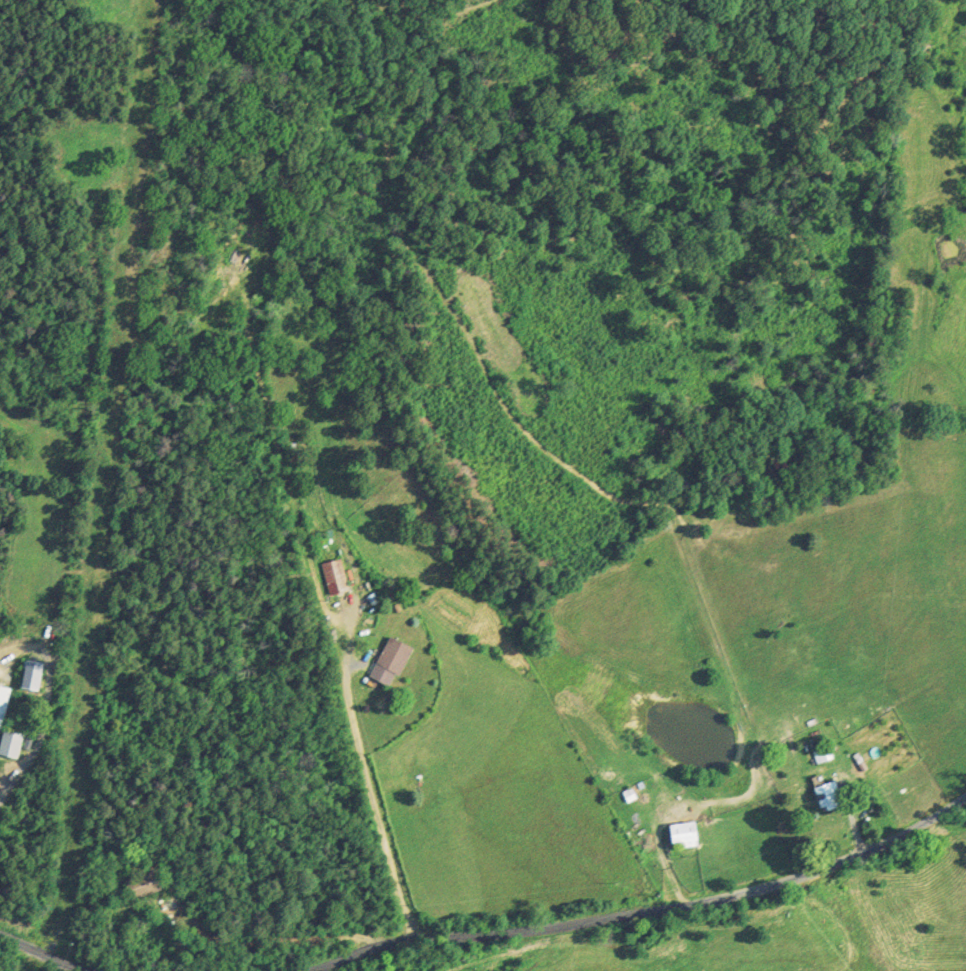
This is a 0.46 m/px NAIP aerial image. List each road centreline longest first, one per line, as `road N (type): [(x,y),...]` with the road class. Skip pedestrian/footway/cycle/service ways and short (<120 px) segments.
road 1 (tertiary): [(285,970),(384,944),(704,899),(899,834),(965,792)]

